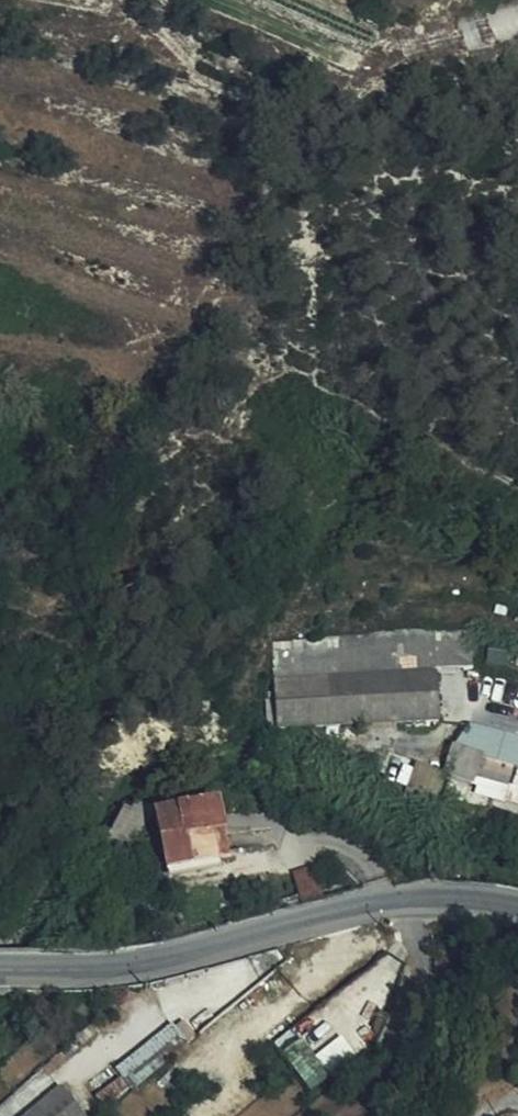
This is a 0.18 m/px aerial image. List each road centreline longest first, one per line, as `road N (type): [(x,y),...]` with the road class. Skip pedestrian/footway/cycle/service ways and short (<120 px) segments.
road 1 (secondary): [(428,901),(383,903),(163,959),(0,969)]
road 2 (residential): [(428,901),(406,1060),(379,1115)]

